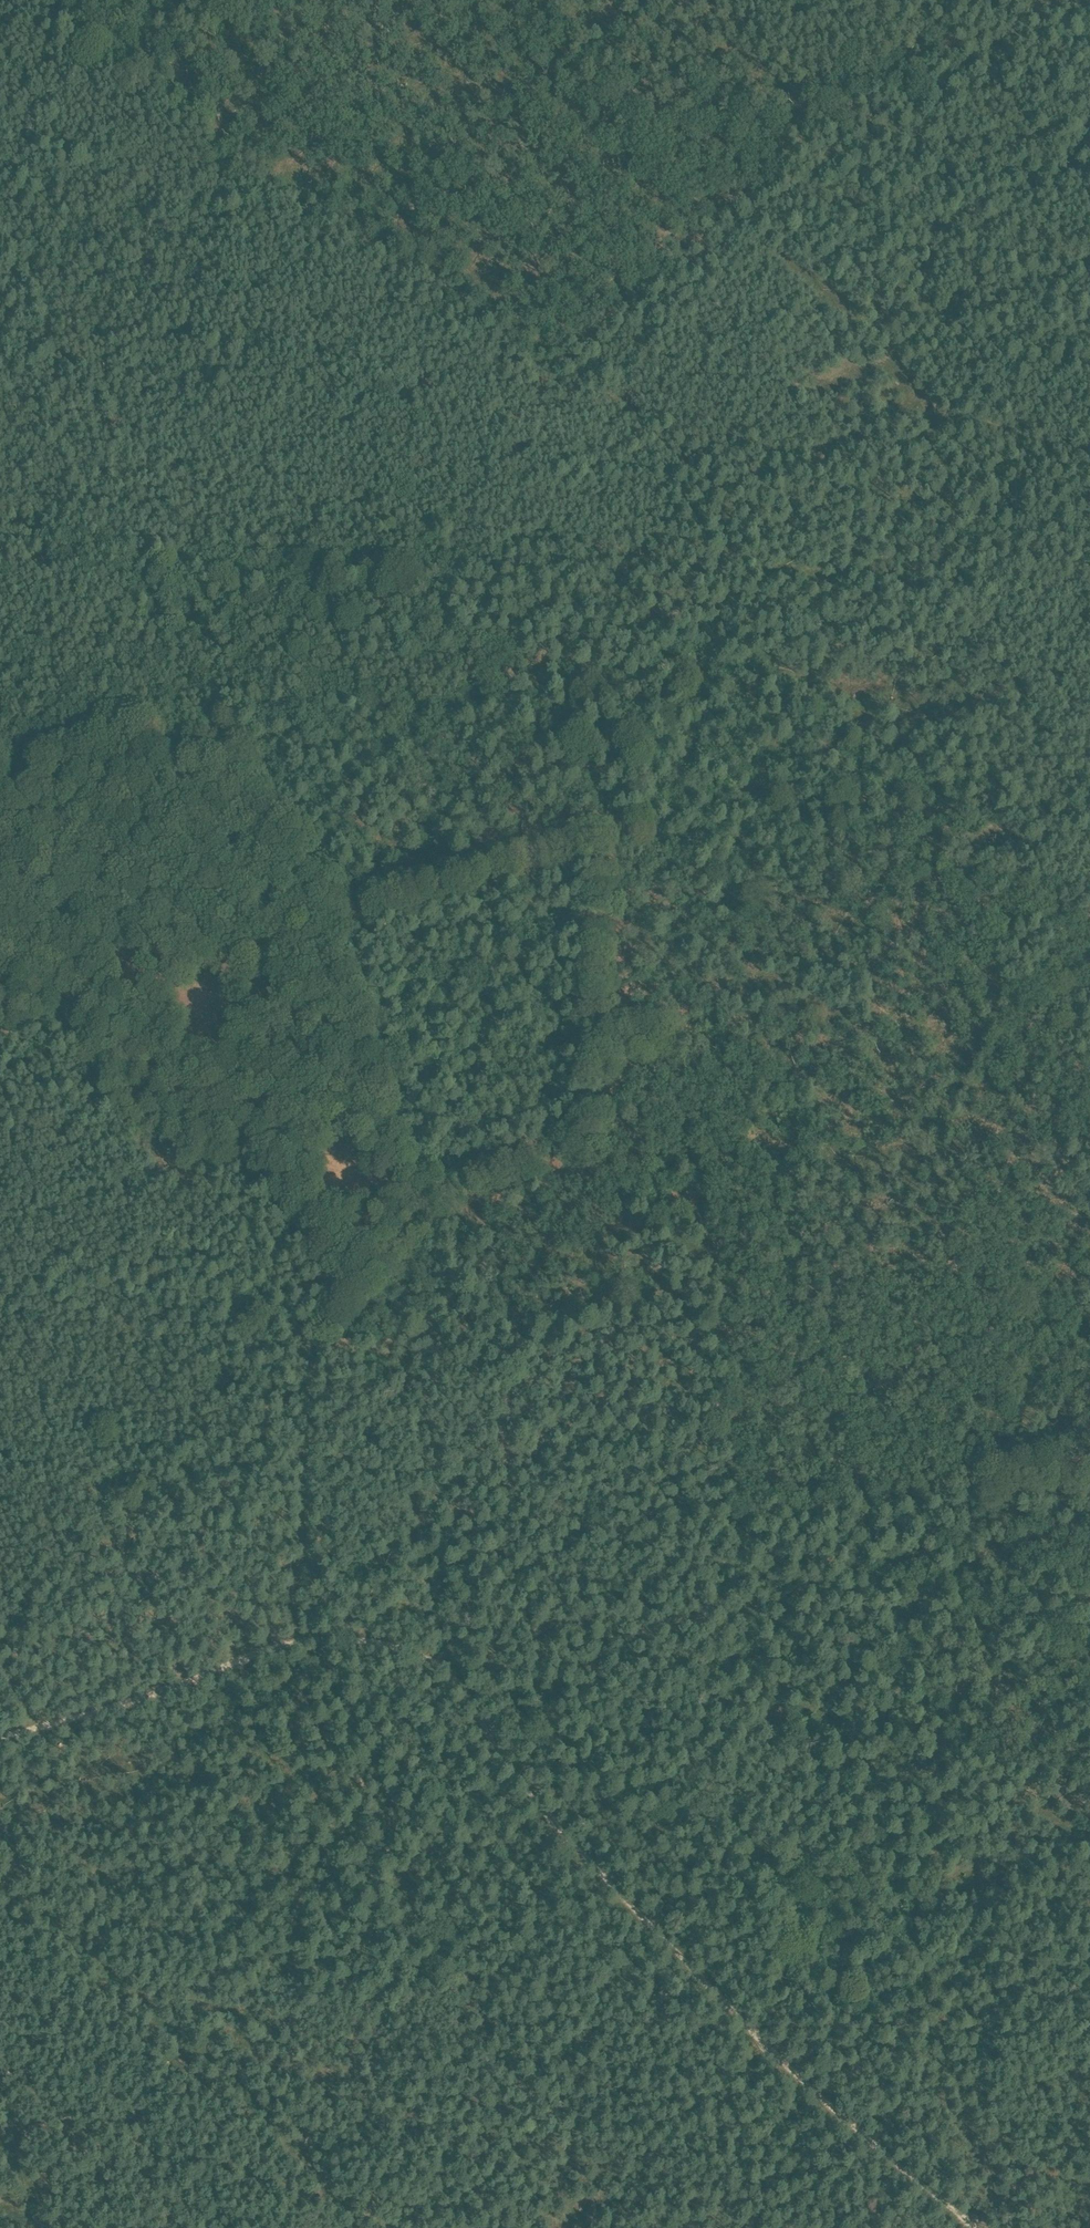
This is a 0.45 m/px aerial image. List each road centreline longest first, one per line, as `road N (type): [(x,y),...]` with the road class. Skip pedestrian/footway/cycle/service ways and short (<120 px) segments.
road 1 (track): [(0,1742),(103,1717),(320,1640),(428,1655),(491,1722),(575,1852),(734,2020),(964,2227)]
road 2 (track): [(0,2091),(42,2227)]

